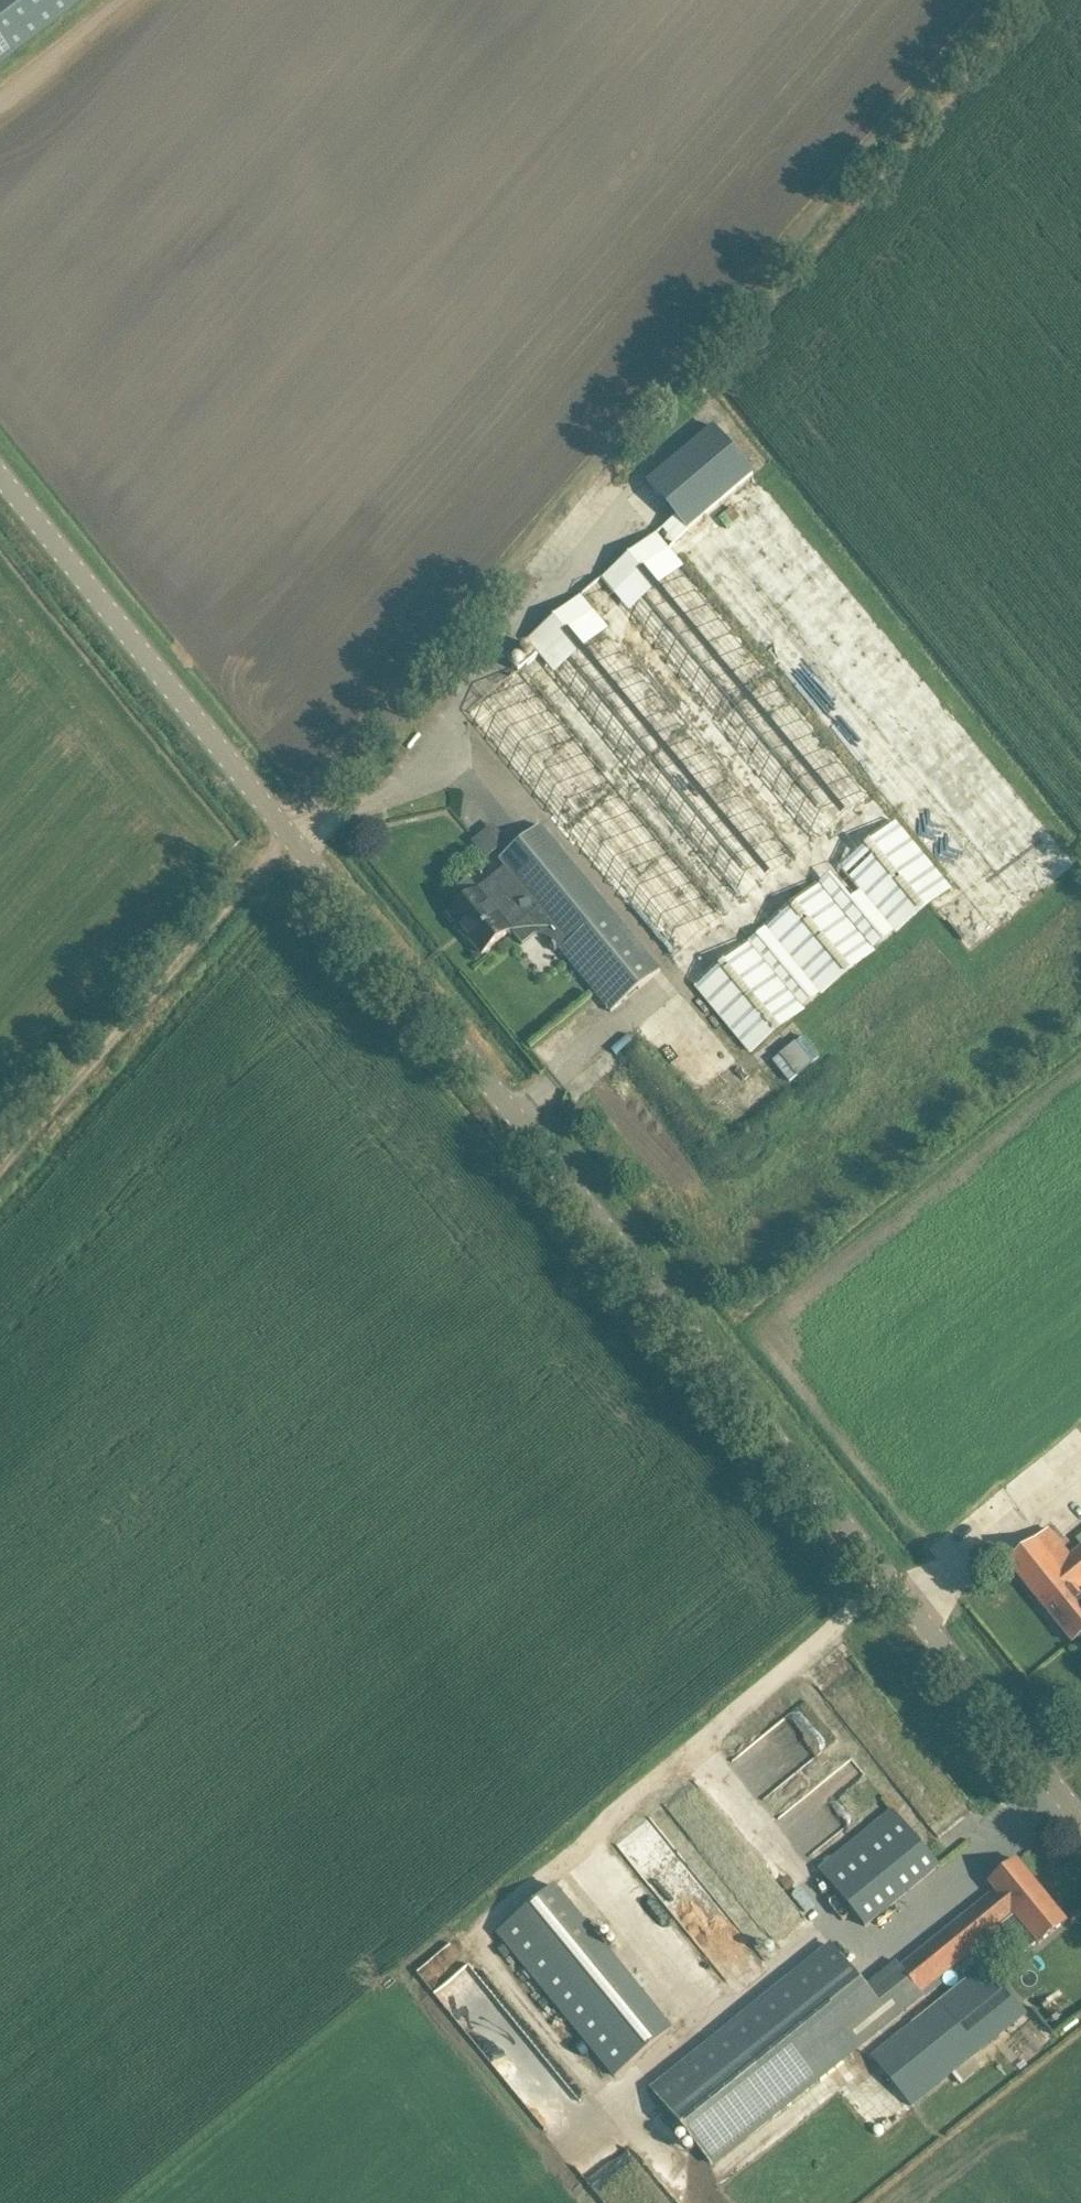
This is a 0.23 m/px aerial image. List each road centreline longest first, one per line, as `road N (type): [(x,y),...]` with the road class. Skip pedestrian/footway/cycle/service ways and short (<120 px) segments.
road 1 (unclassified): [(1080,1817),(407,979),(298,829),(0,468)]
road 2 (track): [(0,1183),(1014,0)]

